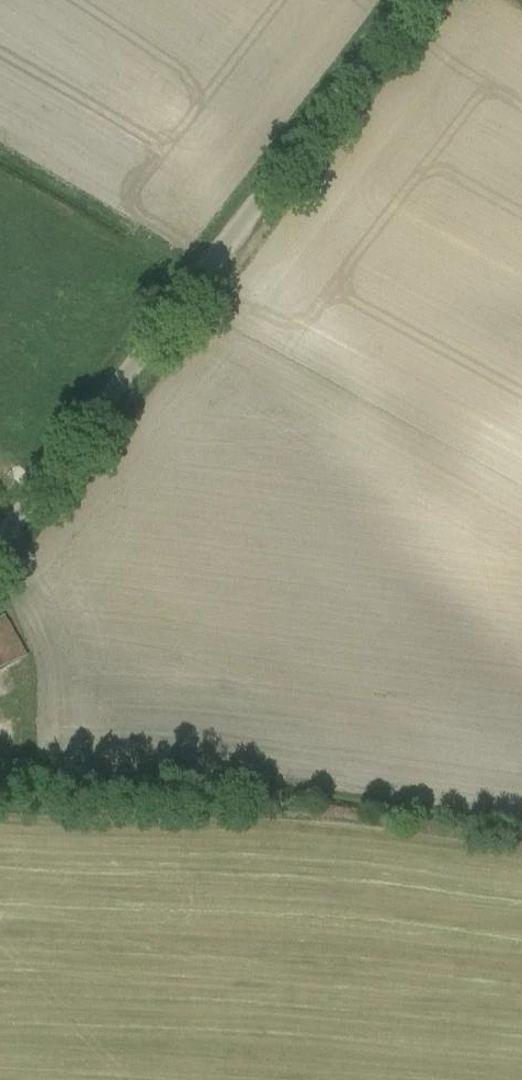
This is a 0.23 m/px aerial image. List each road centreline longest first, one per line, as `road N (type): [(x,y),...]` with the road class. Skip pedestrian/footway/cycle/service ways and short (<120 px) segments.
road 1 (unclassified): [(0,545),(427,0)]

